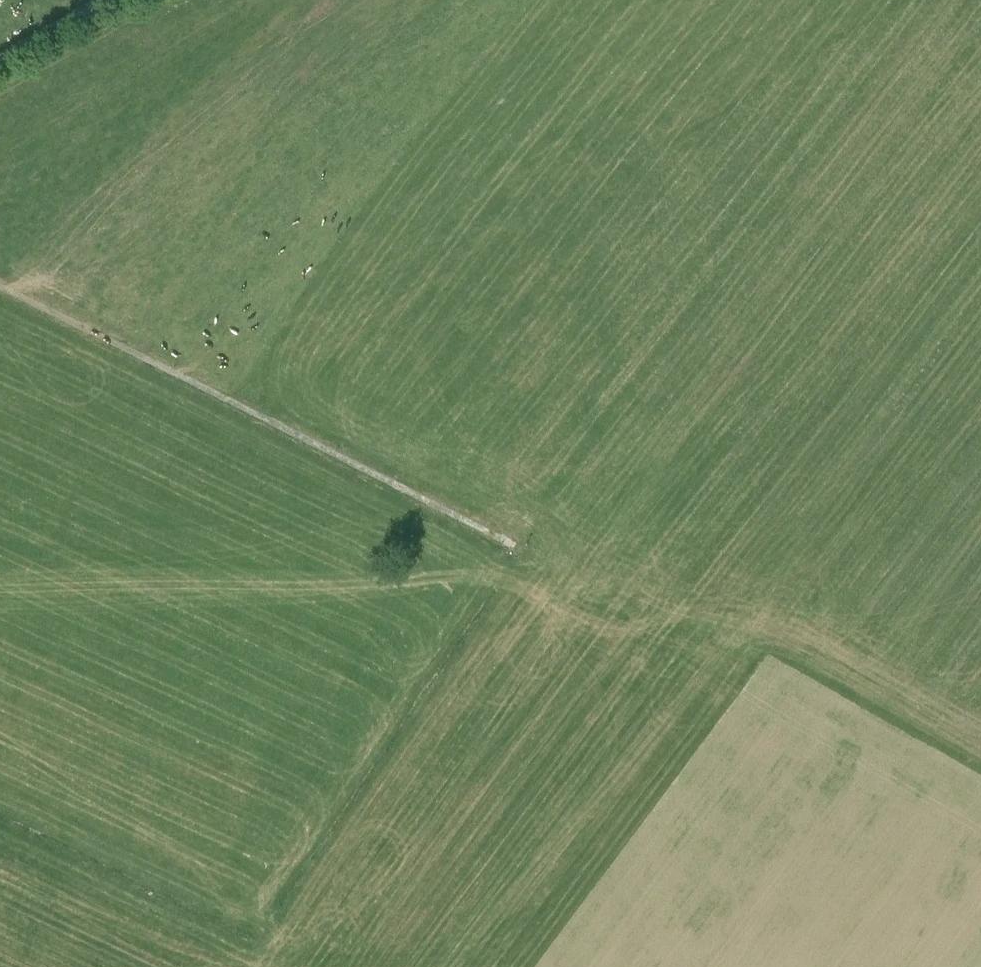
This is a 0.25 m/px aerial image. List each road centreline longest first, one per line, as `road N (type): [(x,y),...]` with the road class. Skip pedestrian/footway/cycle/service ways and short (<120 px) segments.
road 1 (unclassified): [(0,61),(105,0)]

